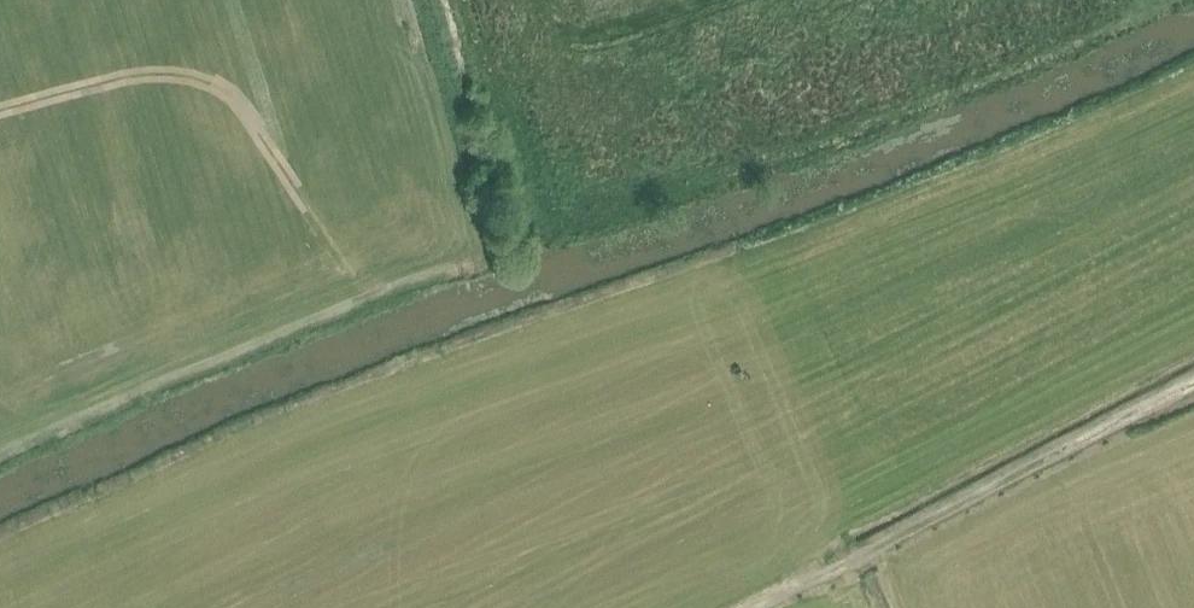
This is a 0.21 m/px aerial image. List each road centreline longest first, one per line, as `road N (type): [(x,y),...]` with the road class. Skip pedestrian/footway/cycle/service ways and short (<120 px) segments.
road 1 (track): [(1193,390),(786,607)]

